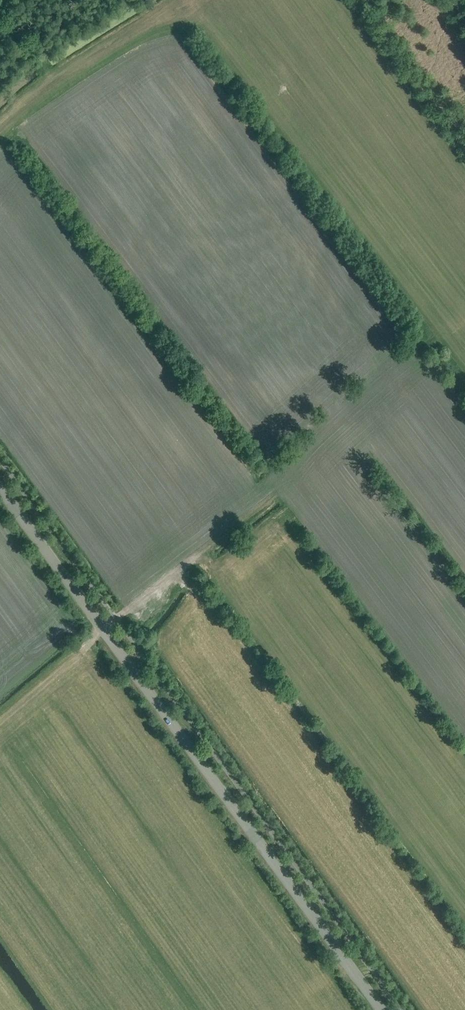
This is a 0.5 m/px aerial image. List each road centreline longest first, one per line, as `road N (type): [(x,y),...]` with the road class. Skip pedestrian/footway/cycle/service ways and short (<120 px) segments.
road 1 (tertiary): [(380,1009),(0,489)]

